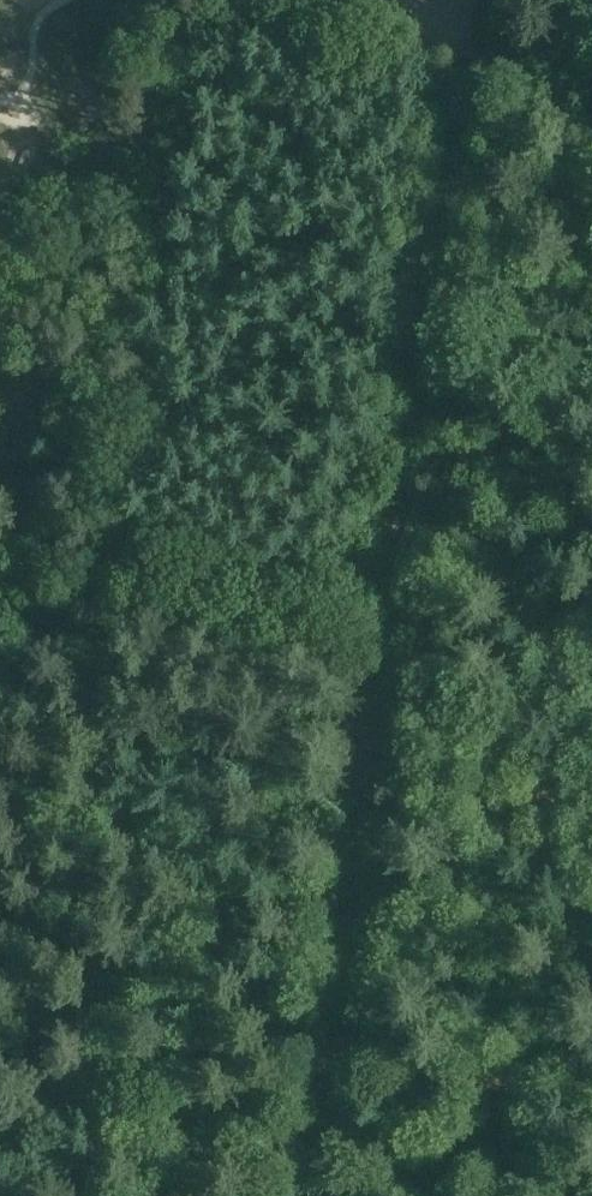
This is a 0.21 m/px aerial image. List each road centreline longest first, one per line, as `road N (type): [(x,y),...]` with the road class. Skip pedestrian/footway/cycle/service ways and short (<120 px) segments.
road 1 (track): [(370,693),(419,358),(455,23)]
road 2 (track): [(326,1059),(370,693)]
road 3 (track): [(0,1043),(312,1156)]
road 4 (track): [(591,113),(455,23)]
road 5 (track): [(306,1195),(326,1059)]

